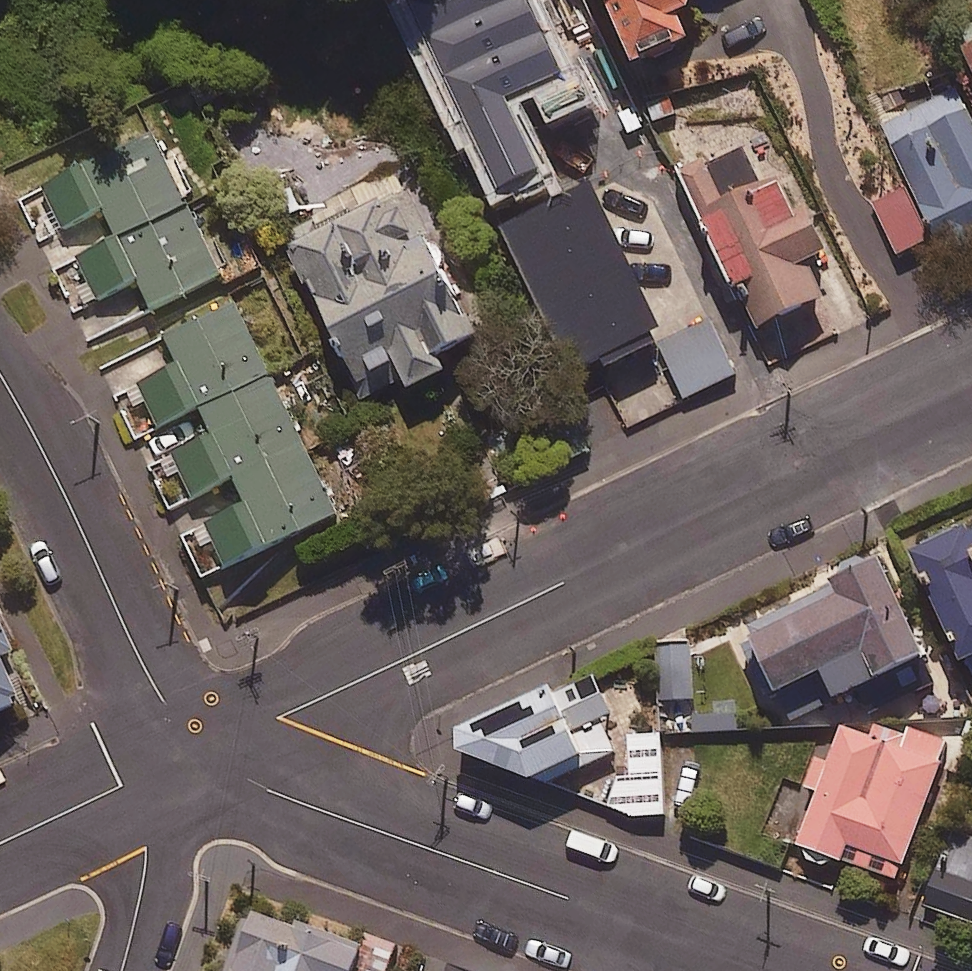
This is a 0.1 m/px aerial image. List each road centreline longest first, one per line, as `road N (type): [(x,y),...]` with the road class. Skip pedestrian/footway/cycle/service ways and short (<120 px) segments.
road 1 (residential): [(195,752),(971,394)]
road 2 (residential): [(813,970),(195,752)]
road 3 (unclassified): [(0,371),(195,752)]
road 4 (residential): [(116,970),(195,752)]
road 5 (residential): [(0,839),(195,752)]

